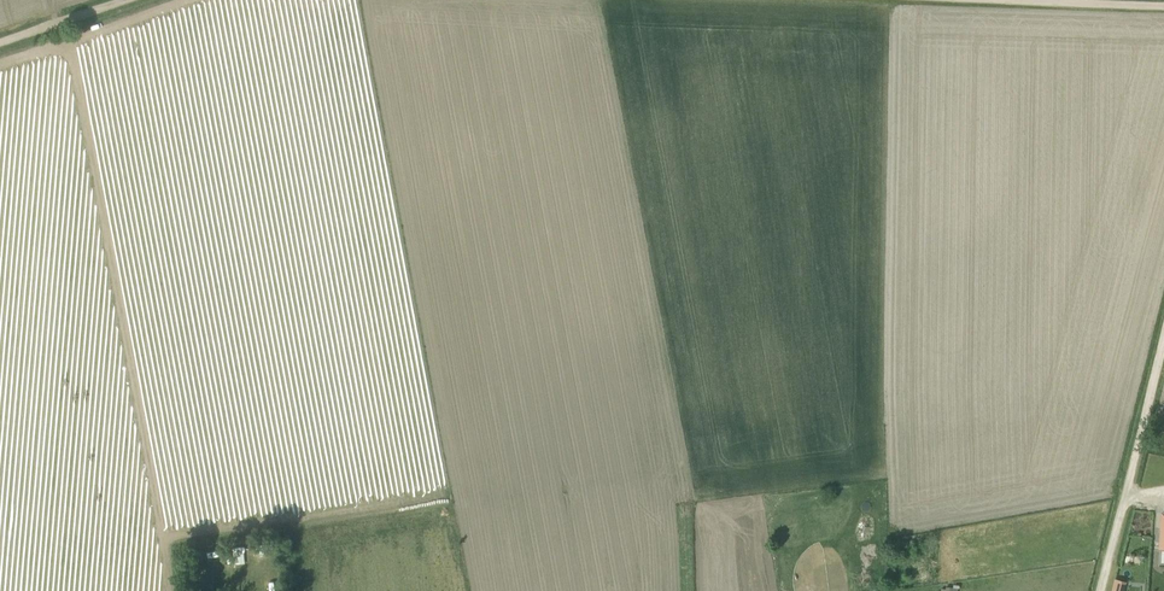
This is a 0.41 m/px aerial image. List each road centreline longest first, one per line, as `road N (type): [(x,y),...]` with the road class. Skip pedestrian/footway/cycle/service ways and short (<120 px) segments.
road 1 (track): [(1102,590),(1163,344)]
road 2 (track): [(1163,10),(961,0)]
road 3 (track): [(132,0),(0,45)]

